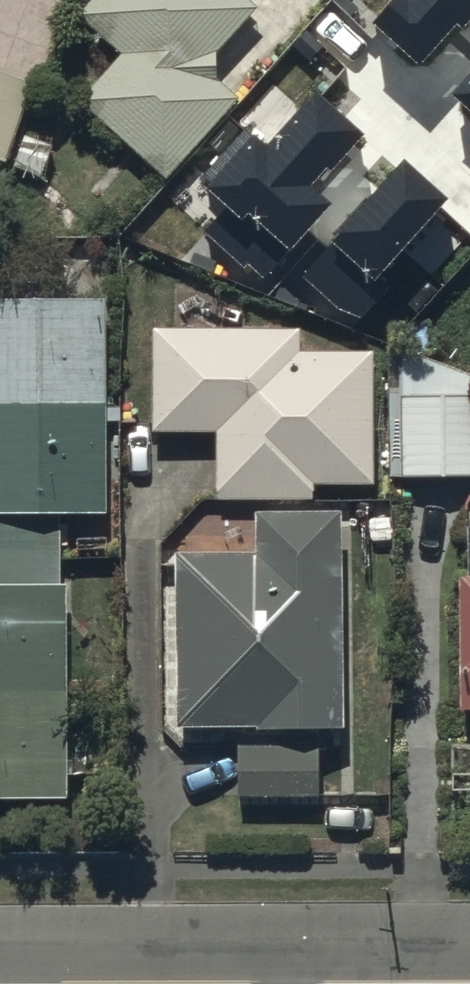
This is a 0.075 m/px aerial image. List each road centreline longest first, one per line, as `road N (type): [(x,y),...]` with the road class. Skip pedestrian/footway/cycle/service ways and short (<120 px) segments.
road 1 (tertiary): [(271,982),(0,983)]
road 2 (tertiary): [(469,981),(271,982)]

